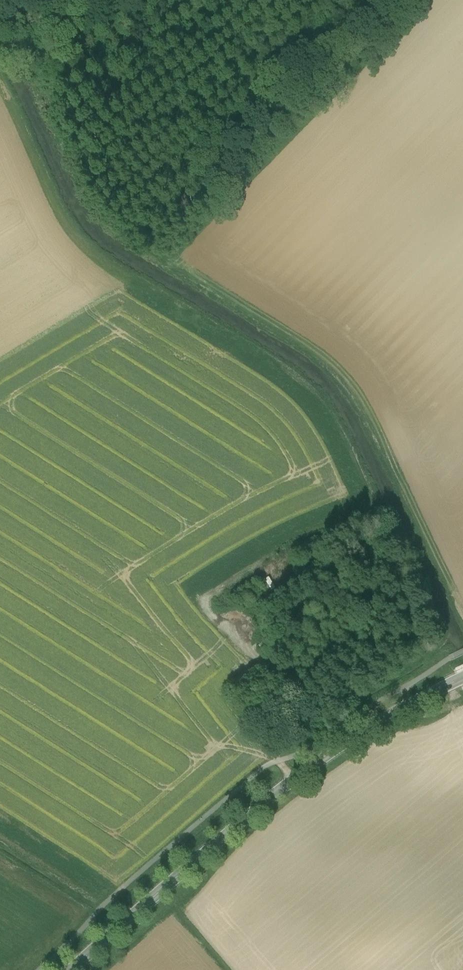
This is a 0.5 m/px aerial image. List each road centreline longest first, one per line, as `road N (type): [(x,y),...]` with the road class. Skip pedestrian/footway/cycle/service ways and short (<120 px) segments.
road 1 (track): [(290,779),(222,608),(264,561),(300,537),(345,524),(360,533),(418,647),(405,688),(411,704)]
road 2 (tertiary): [(76,969),(290,779),(462,678)]

